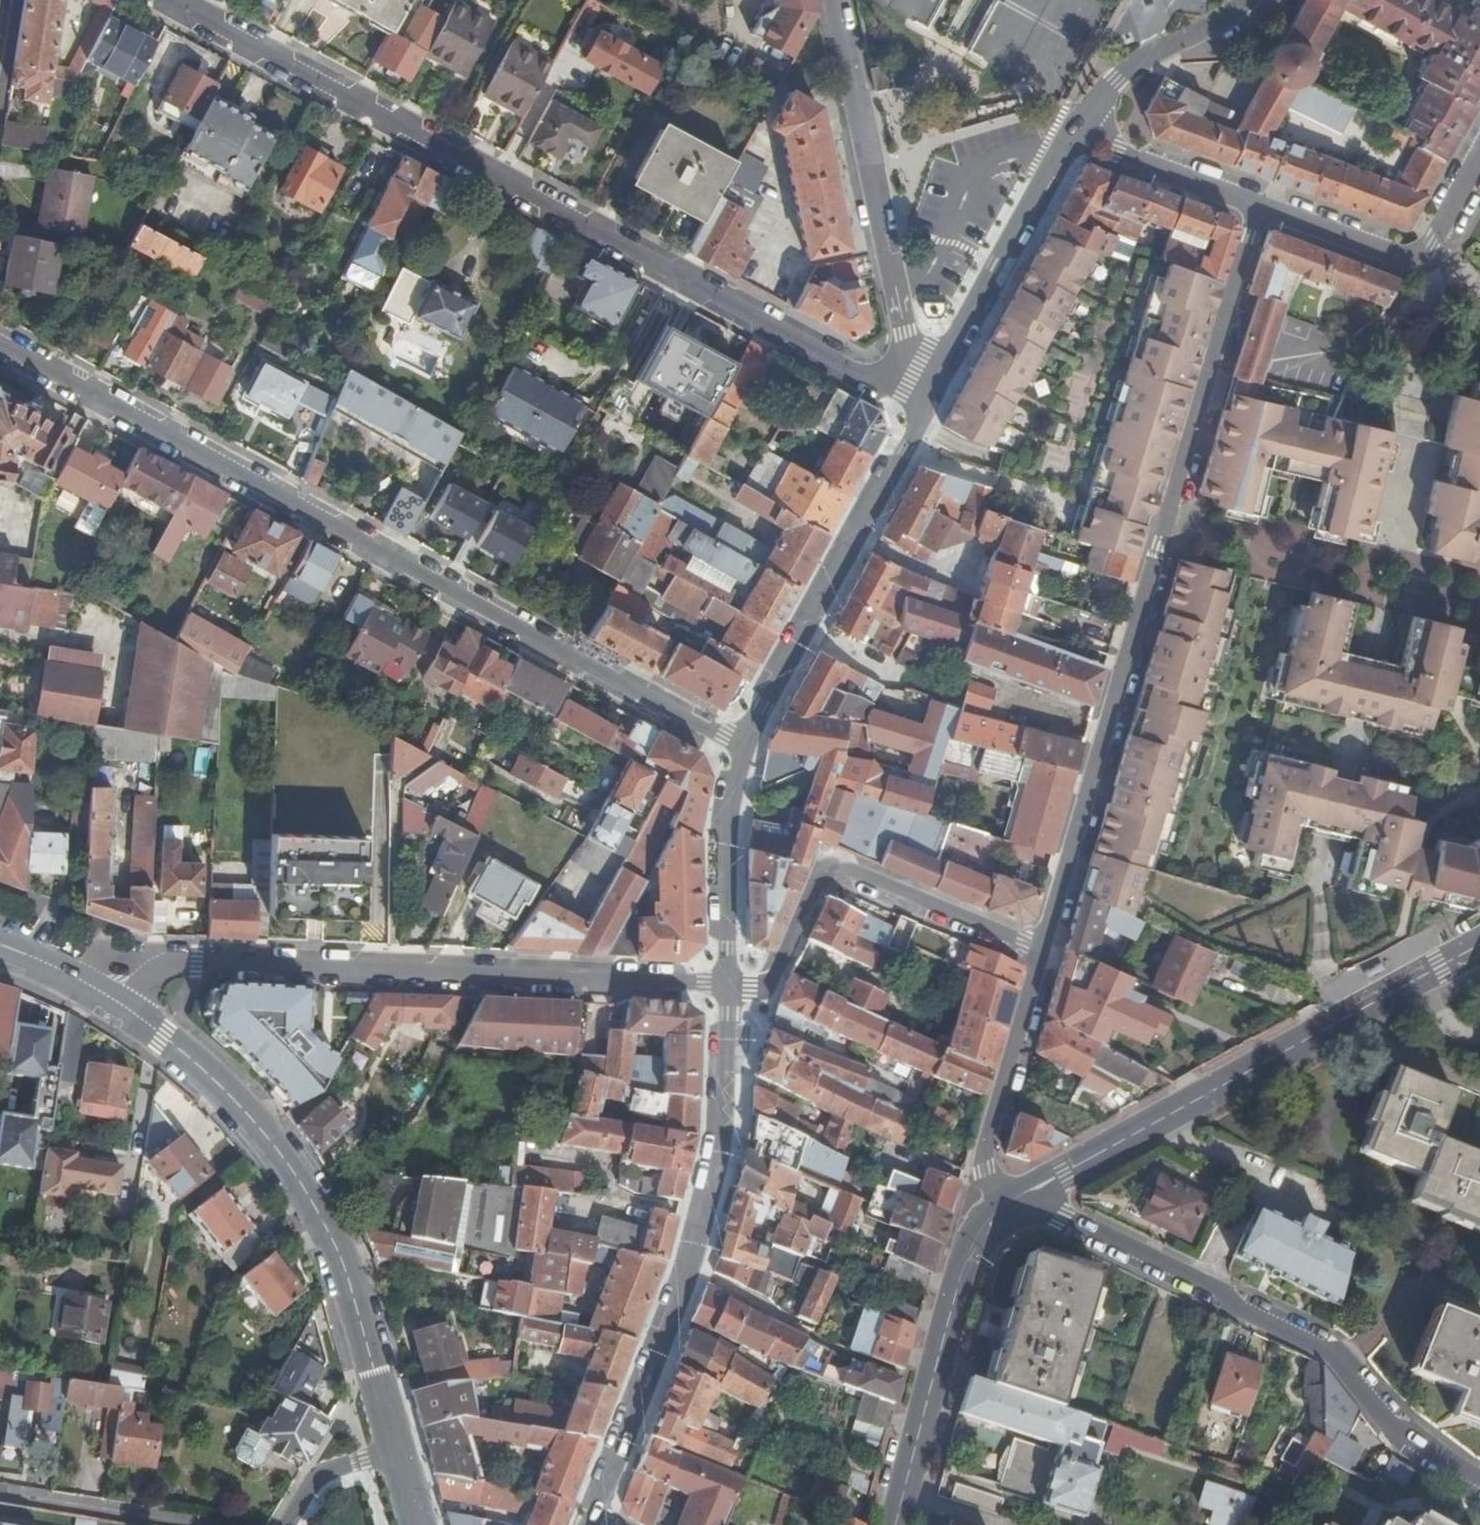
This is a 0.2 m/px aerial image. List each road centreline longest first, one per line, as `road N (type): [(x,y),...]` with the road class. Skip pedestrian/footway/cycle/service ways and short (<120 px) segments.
road 1 (residential): [(920,404),(160,0)]
road 2 (residential): [(0,343),(744,745)]
road 3 (residential): [(1044,953),(1261,206)]
road 4 (residential): [(729,987),(197,966),(155,972),(125,1007)]
road 5 (residential): [(588,1524),(693,1255),(724,1144),(729,987)]
road 6 (residential): [(1479,1488),(1392,1426),(1320,1341),(1015,1200)]
road 7 (residential): [(125,1007),(232,1097),(290,1166),(333,1241),(397,1450)]
road 8 (secondary): [(1479,946),(1015,1200)]
road 9 (residential): [(836,0),(920,404)]
road 10 (residential): [(1044,953),(825,866),(768,988),(729,987)]
road 11 (residential): [(744,745),(907,450),(920,404)]
road 12 (secondary): [(896,1524),(956,1297),(989,1230),(1015,1200)]
road 13 (residential): [(920,404),(1076,130)]
road 14 (residential): [(1479,157),(1422,254),(1261,206)]
road 15 (residential): [(1015,1200),(987,1167),(986,1146),(1044,953)]
road 16 (residential): [(729,987),(728,817),(744,745)]
road 17 (residential): [(1076,130),(1115,80),(1245,0)]
road 18 (residential): [(1261,206),(1076,130)]
road 19 (residential): [(284,1524),(319,1476),(397,1450)]
road 20 (residential): [(0,944),(125,1007)]

